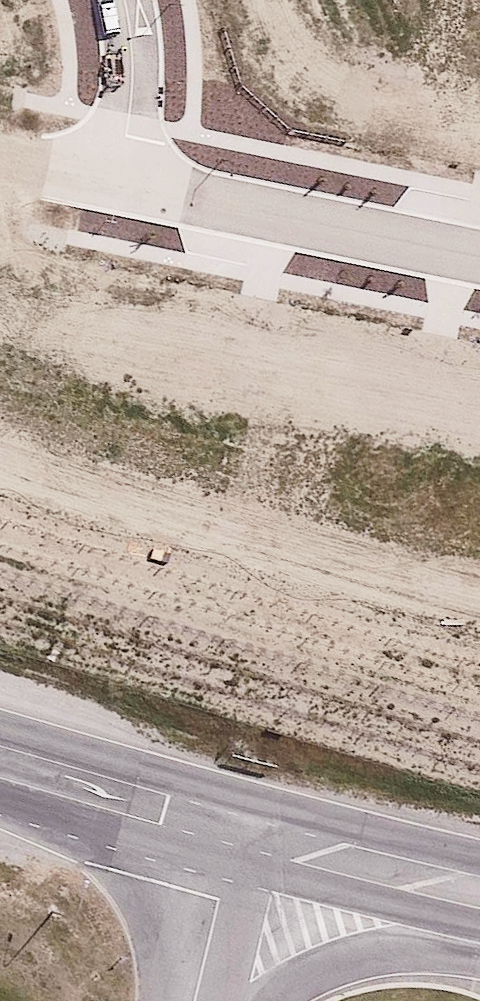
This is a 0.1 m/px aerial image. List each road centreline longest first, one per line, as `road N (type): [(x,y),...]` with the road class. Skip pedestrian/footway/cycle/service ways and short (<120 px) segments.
road 1 (residential): [(479,255),(123,180)]
road 2 (primary): [(222,827),(479,898)]
road 3 (primary): [(479,901),(269,1000)]
road 4 (primary): [(0,762),(222,827)]
road 5 (residential): [(125,0),(133,53),(123,180)]
road 6 (residential): [(222,827),(181,1000)]

